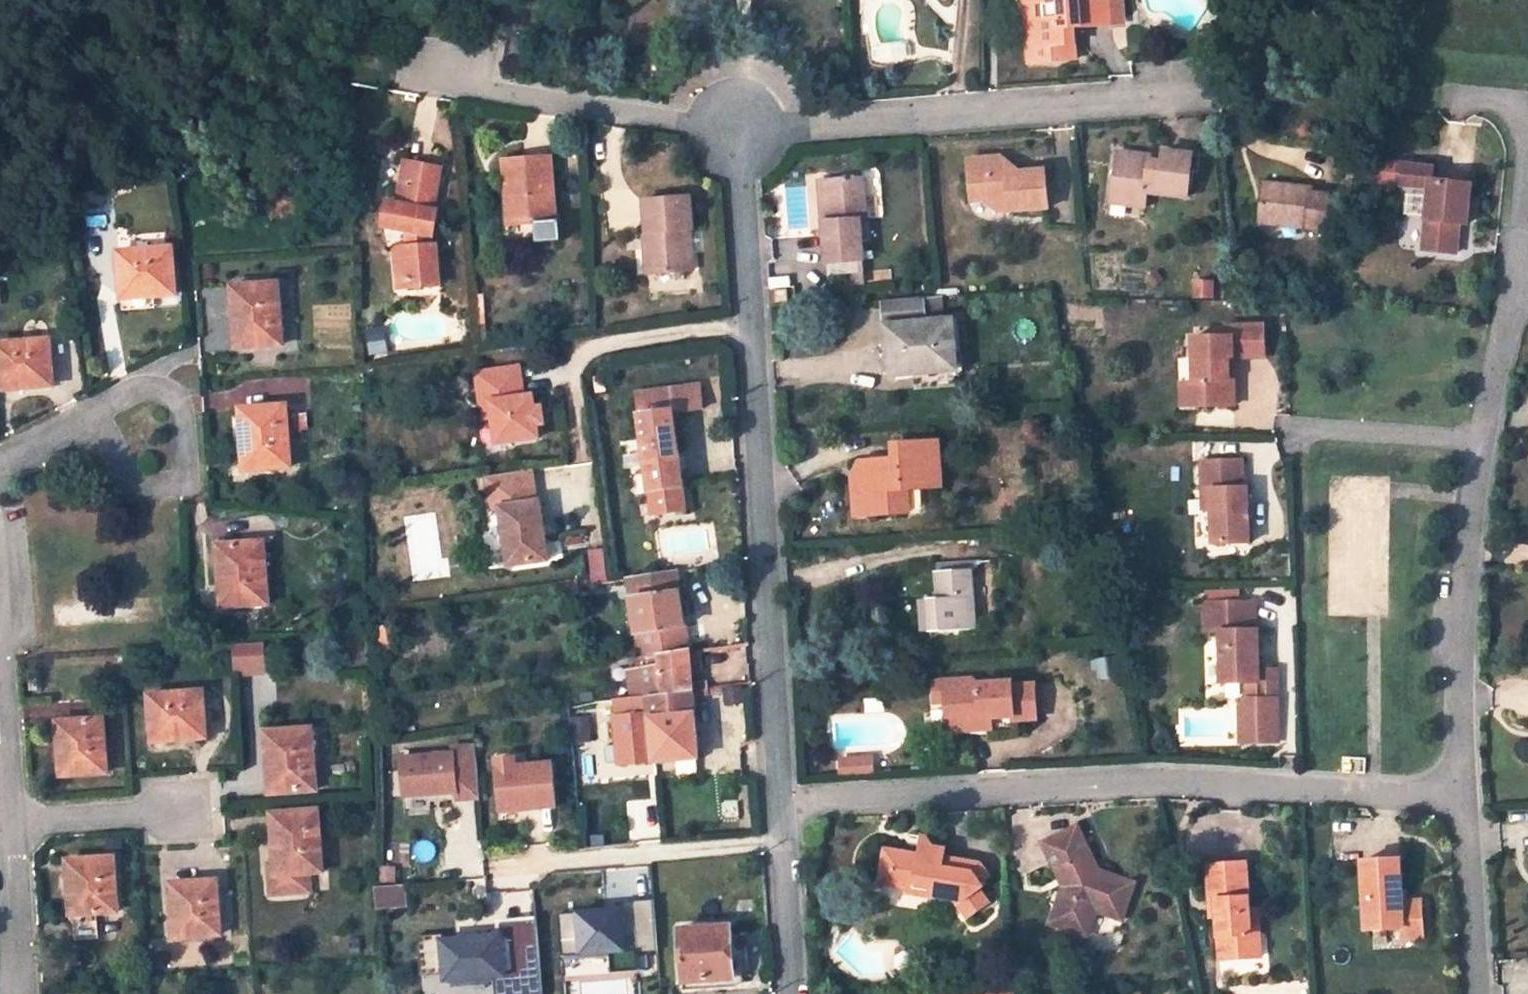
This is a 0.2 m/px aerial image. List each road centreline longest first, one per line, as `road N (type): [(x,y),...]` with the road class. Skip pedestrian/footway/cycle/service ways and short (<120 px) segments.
road 1 (residential): [(1467,790),(1463,629),(1513,263),(1522,111),(1507,99),(1450,93)]
road 2 (residential): [(785,803),(1142,780),(1467,790)]
road 3 (residential): [(735,131),(785,803)]
road 4 (residential): [(0,758),(17,993)]
road 5 (residential): [(91,414),(135,391),(164,390),(183,409),(187,485),(135,487)]
road 6 (residential): [(1479,993),(1467,790)]
road 7 (residential): [(785,803),(798,993)]

